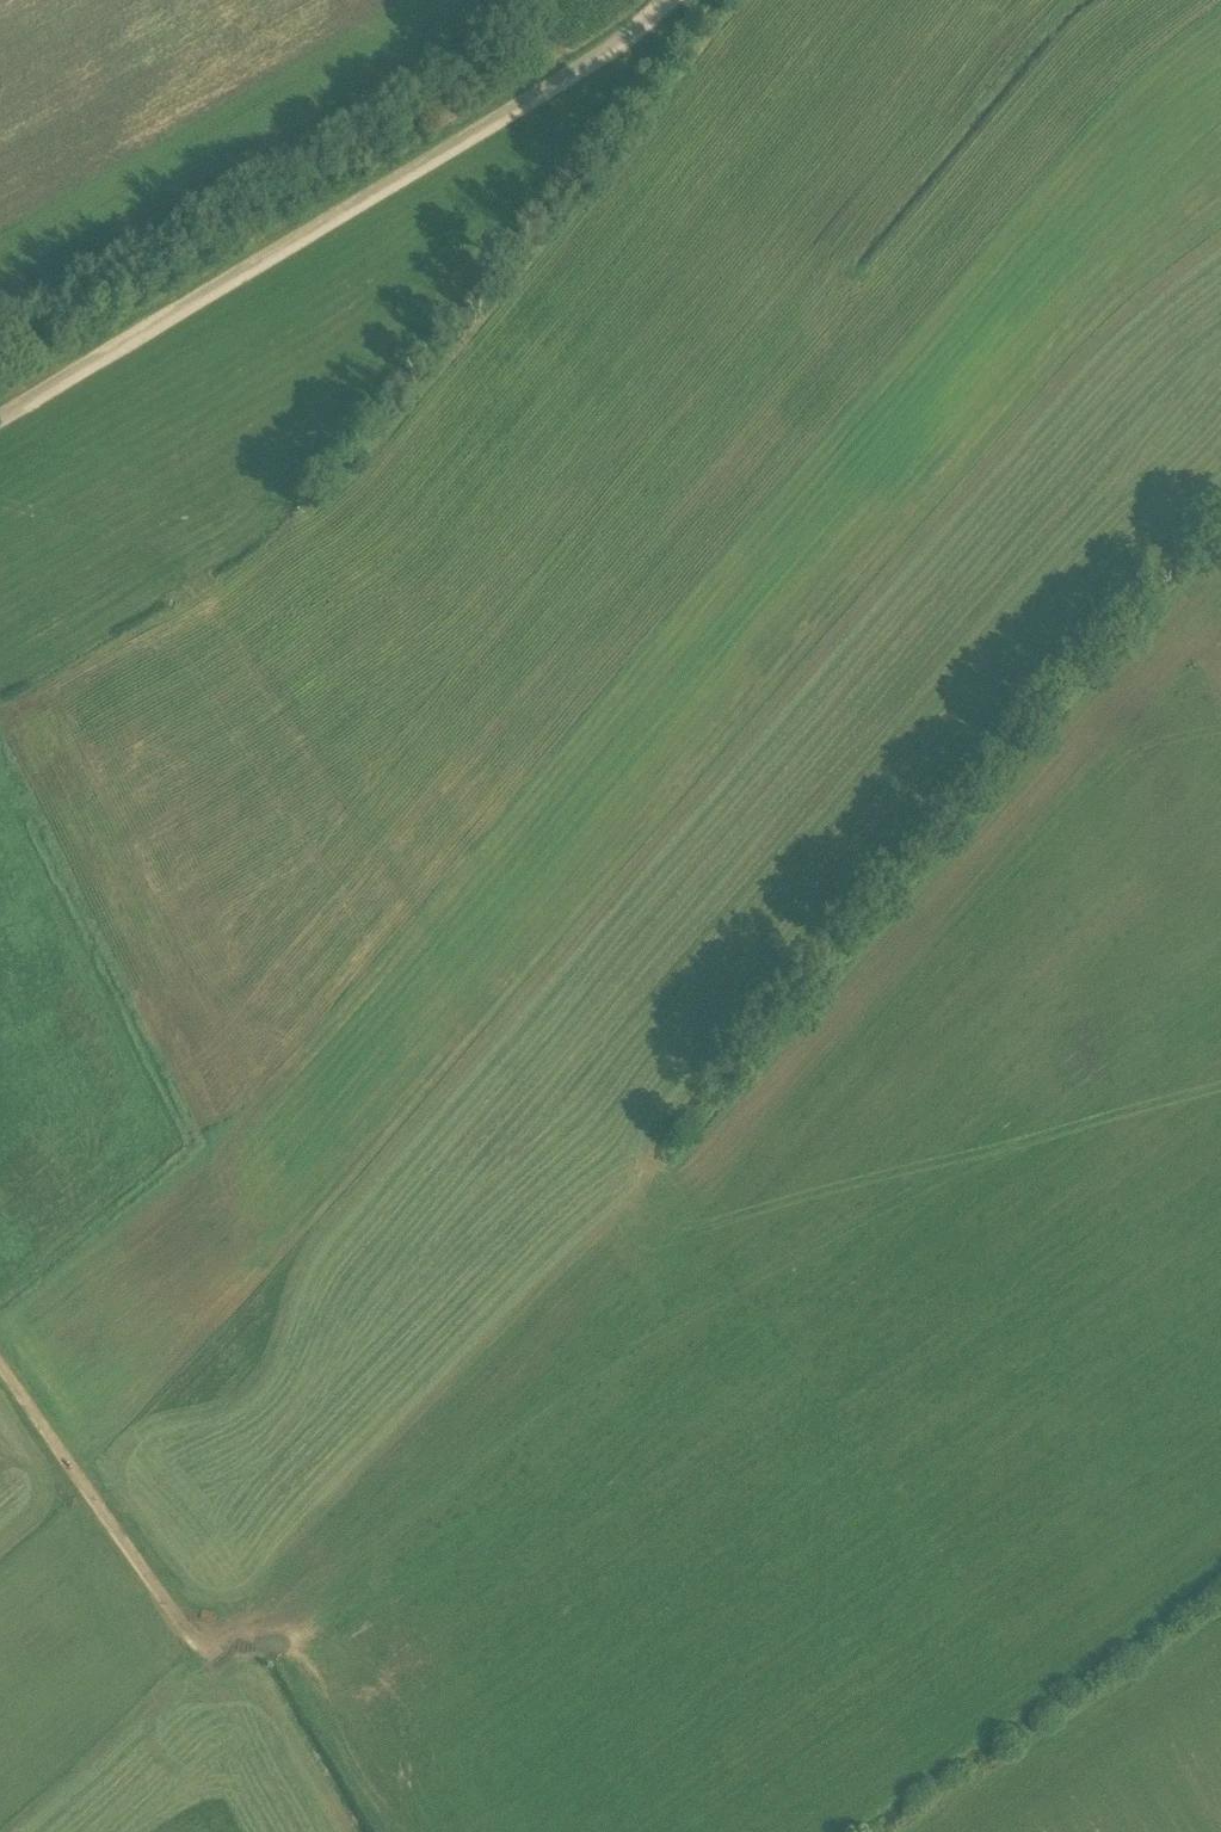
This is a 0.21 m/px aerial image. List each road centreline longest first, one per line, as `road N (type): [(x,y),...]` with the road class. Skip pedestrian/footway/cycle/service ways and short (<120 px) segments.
road 1 (unclassified): [(0,421),(627,46),(678,0)]

